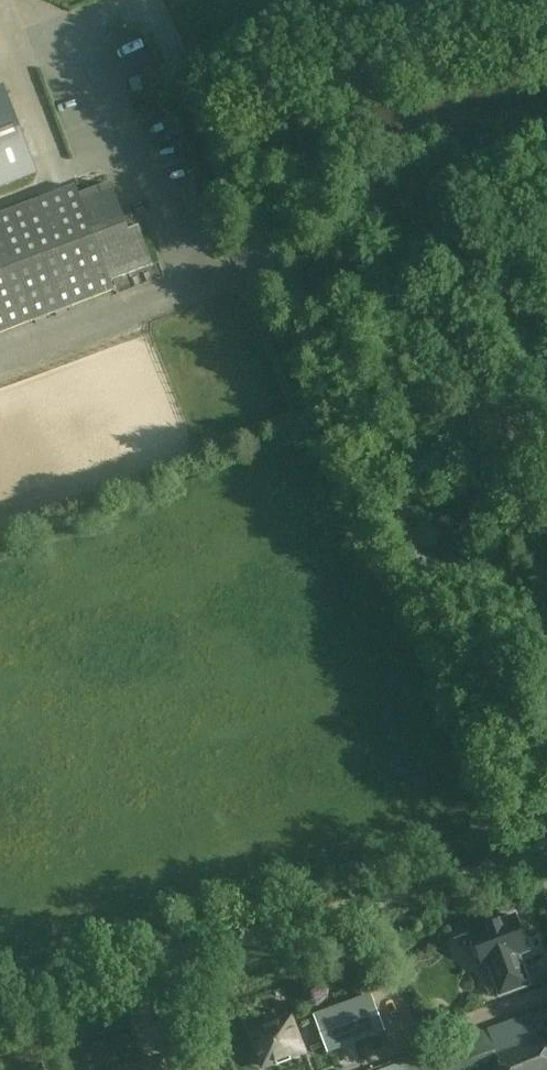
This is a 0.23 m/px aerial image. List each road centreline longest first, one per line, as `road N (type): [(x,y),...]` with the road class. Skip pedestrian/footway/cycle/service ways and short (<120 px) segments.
road 1 (unclassified): [(546,847),(199,97)]
road 2 (track): [(0,1003),(546,849)]
road 3 (unclassified): [(199,97),(546,35)]

